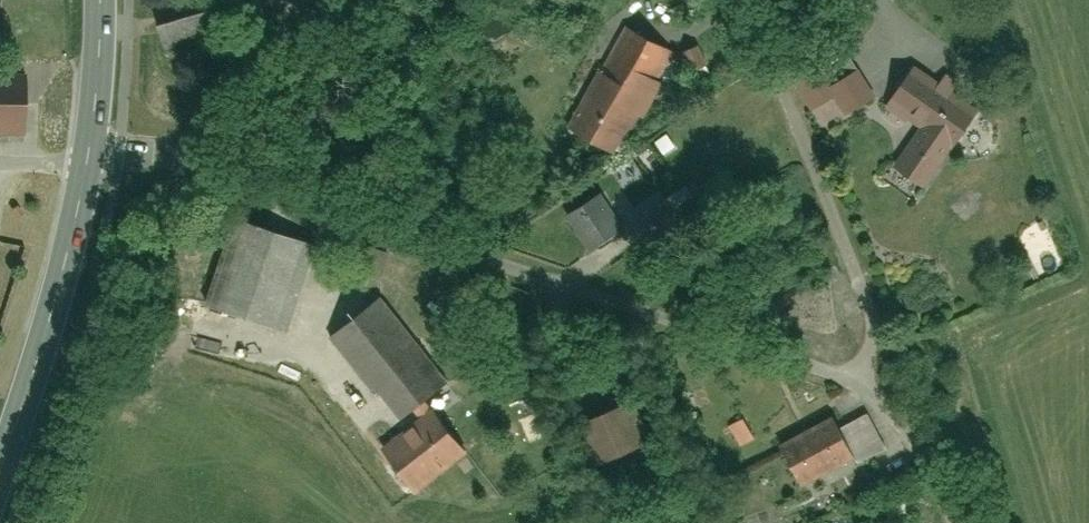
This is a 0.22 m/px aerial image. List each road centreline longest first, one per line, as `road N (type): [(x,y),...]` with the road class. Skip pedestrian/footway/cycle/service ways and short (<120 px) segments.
road 1 (residential): [(181,163),(846,381),(875,364),(742,0)]
road 2 (primary): [(0,460),(90,162)]
road 3 (residential): [(313,0),(214,104),(181,163)]
road 4 (track): [(948,522),(875,364)]
road 5 (primary): [(90,162),(101,0)]

